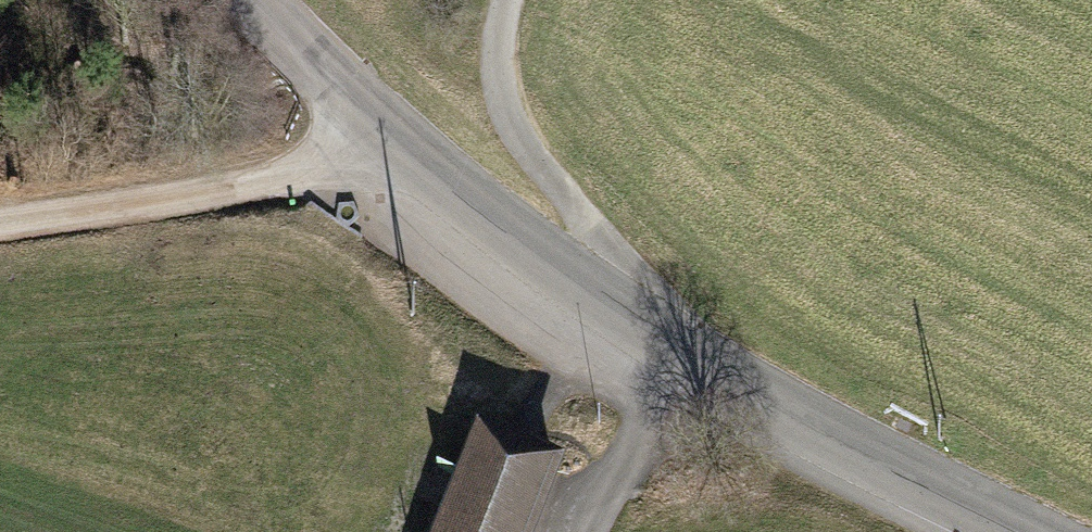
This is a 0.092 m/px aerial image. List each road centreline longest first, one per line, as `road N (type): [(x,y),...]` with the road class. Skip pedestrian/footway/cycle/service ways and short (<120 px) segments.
road 1 (tertiary): [(248,0),(372,132),(672,353),(1016,531)]
road 2 (track): [(672,353),(514,146),(497,70),(510,0)]
road 3 (track): [(0,223),(258,184),(372,132)]
road 4 (track): [(672,353),(597,531)]

